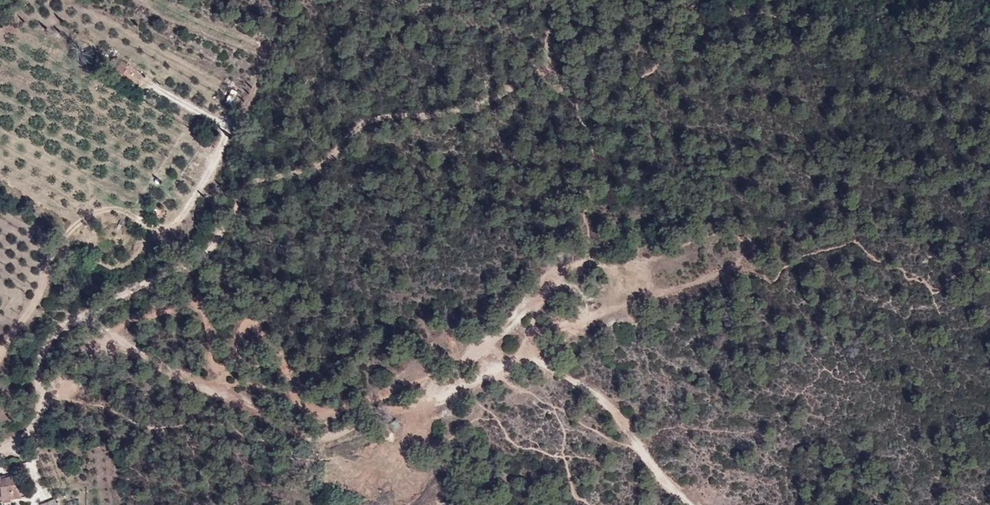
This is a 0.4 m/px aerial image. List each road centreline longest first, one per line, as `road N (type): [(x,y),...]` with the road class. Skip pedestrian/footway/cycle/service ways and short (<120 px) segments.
road 1 (track): [(543,290),(509,334),(443,389),(325,439),(299,436),(78,319),(195,259),(222,228)]
road 2 (track): [(532,304),(576,325),(737,265),(742,247),(725,233),(634,265),(610,267),(585,255),(543,290)]
road 3 (track): [(509,334),(611,411),(661,479),(690,504)]
road 4 (residential): [(0,447),(42,424),(46,352),(78,319)]

